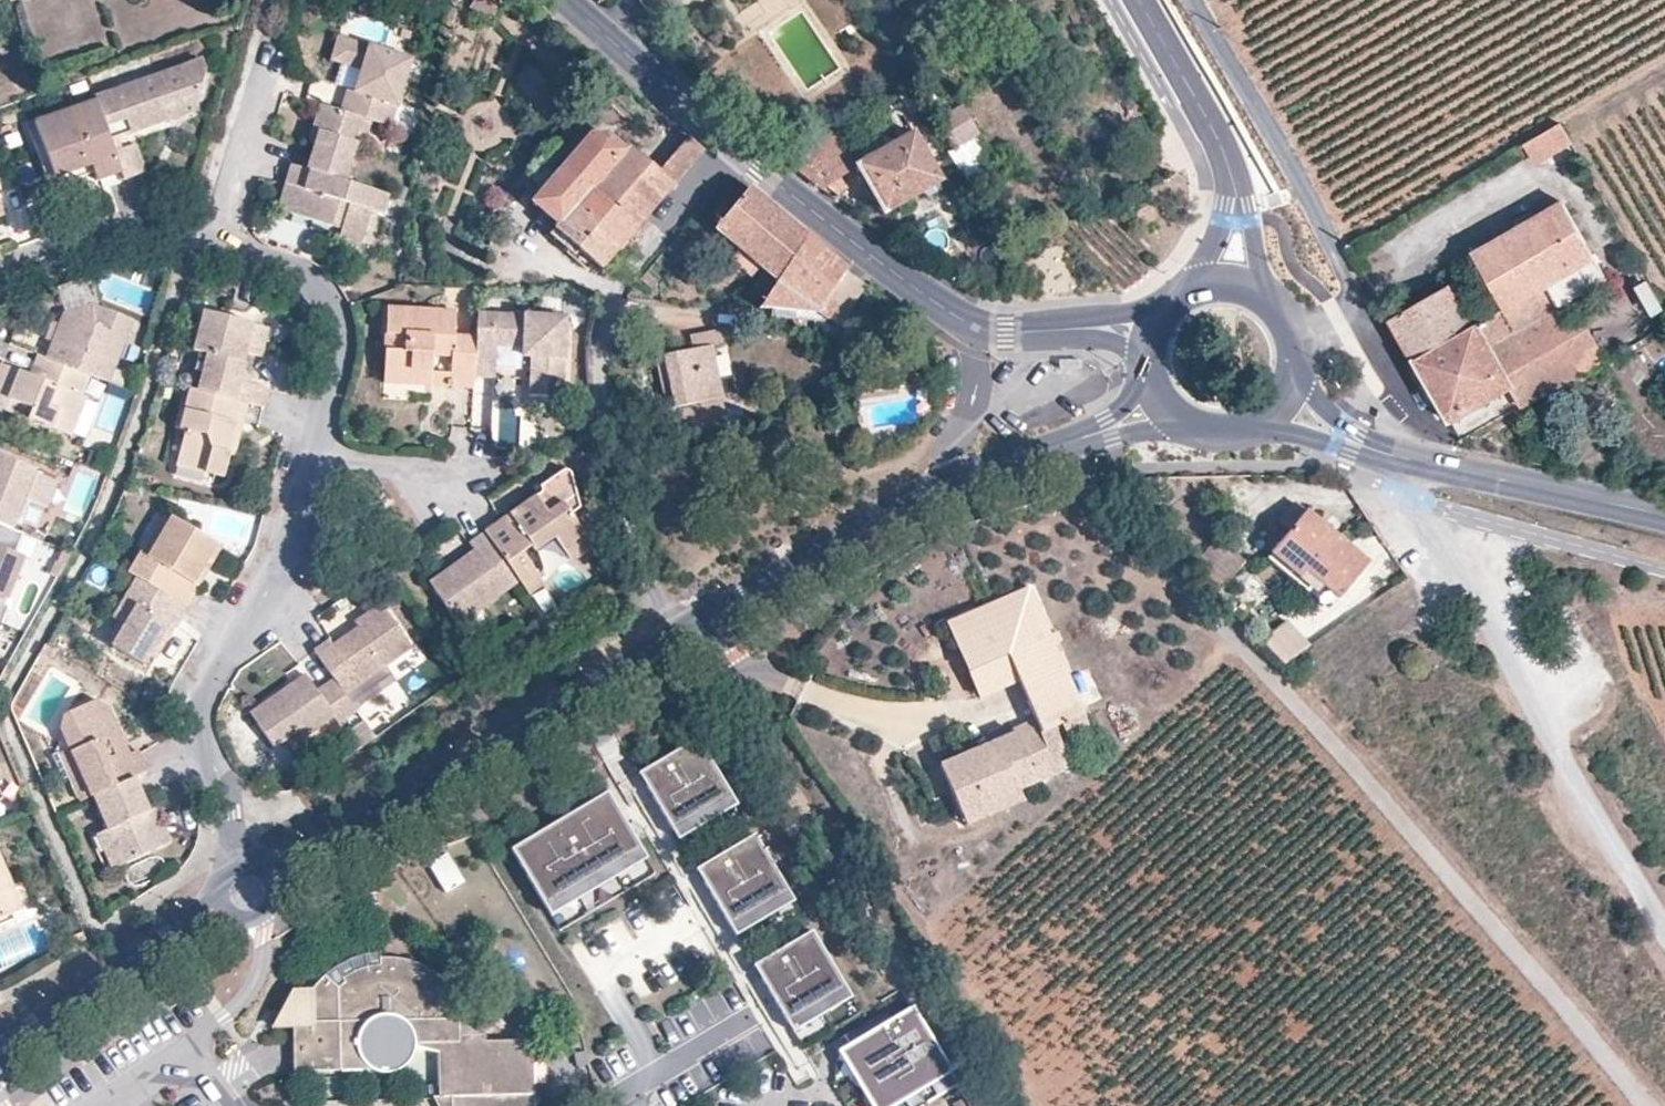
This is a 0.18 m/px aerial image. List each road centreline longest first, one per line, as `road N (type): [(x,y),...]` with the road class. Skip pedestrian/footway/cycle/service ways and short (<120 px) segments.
road 1 (unclassified): [(1048,445),(1271,677),(1653,1105)]
road 2 (unclassified): [(1402,459),(1664,951)]
road 3 (residential): [(736,150),(619,289),(604,323),(603,428),(661,644)]
road 4 (residential): [(315,453),(340,333),(325,292),(305,275),(135,223),(0,269)]
road 5 (tertiary): [(250,891),(661,644)]
road 6 (residential): [(250,891),(203,737),(201,704),(282,563),(315,453)]
road 7 (residential): [(1291,338),(1362,309),(1190,0)]
road 8 (tertiary): [(661,644),(932,486)]
road 9 (tertiary): [(0,1048),(250,891)]
road 10 (residential): [(961,320),(736,150)]
road 11 (tertiary): [(1402,459),(1664,515)]
road 12 (tertiary): [(1136,0),(1210,126),(1238,220)]
road 13 (residential): [(736,150),(565,0)]
road 14 (residential): [(961,320),(974,363),(975,404),(932,486)]
road 15 (residential): [(315,453),(393,466),(459,489)]
road 16 (tertiary): [(932,486),(1048,445)]
road 17 (residential): [(1080,328),(1004,332),(961,320)]

